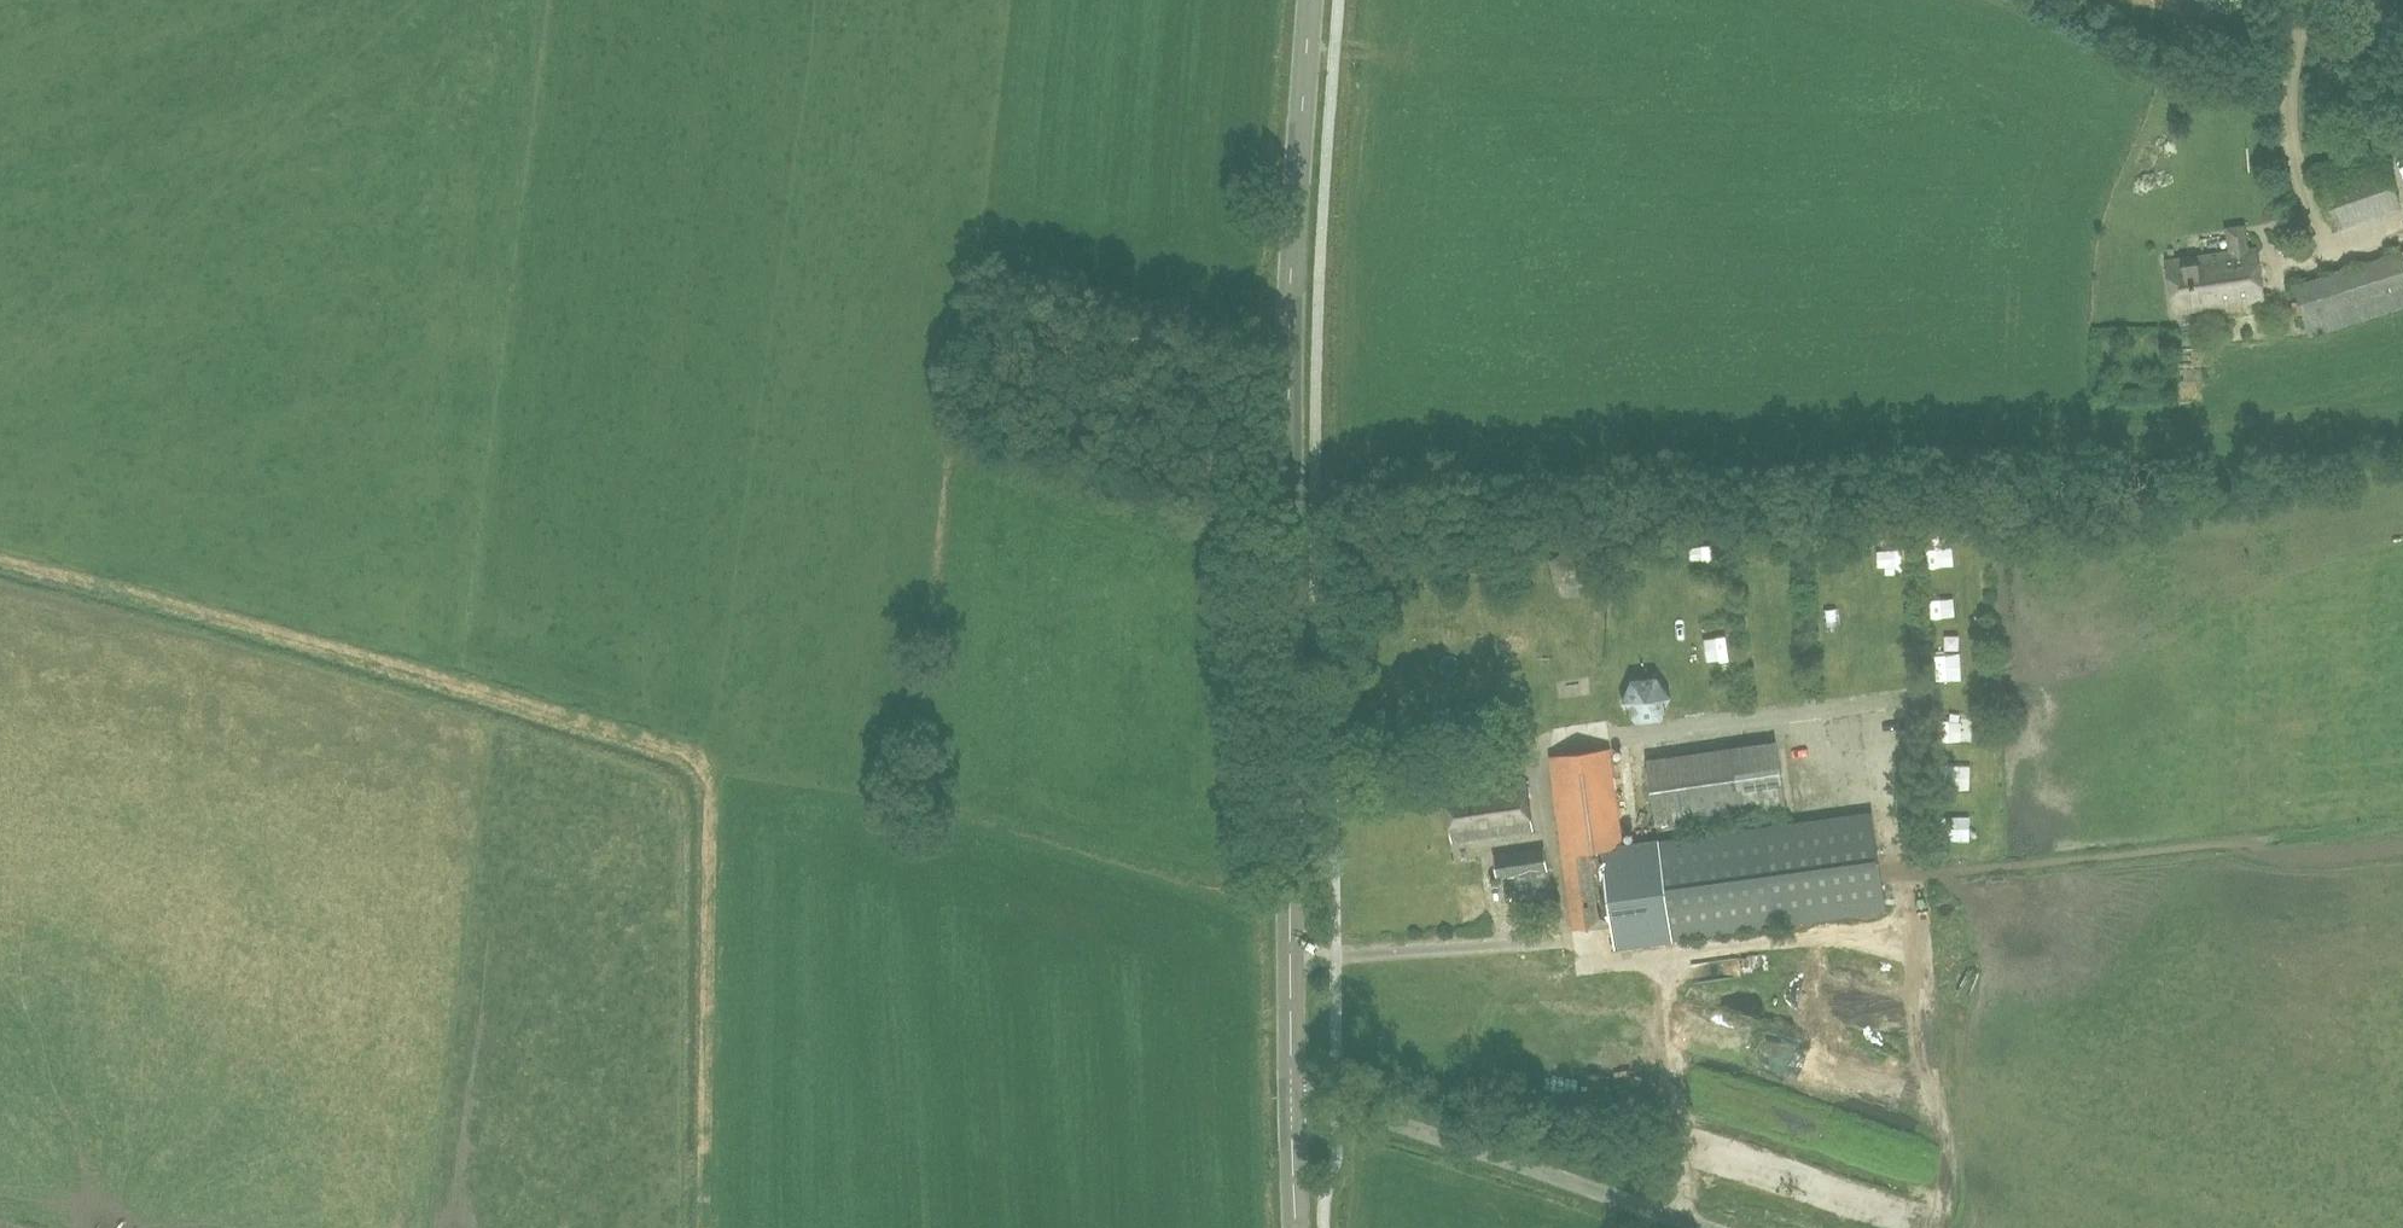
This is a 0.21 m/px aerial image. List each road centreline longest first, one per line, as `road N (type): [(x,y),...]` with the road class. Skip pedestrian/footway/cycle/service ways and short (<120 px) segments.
road 1 (tertiary): [(1310,0),(1286,378),(1291,1099)]
road 2 (unclassified): [(1707,1227),(1359,1111),(1291,1099)]
road 3 (track): [(1947,1227),(1954,1167),(1922,1076)]
road 4 (tertiary): [(1291,1099),(1297,1227)]

